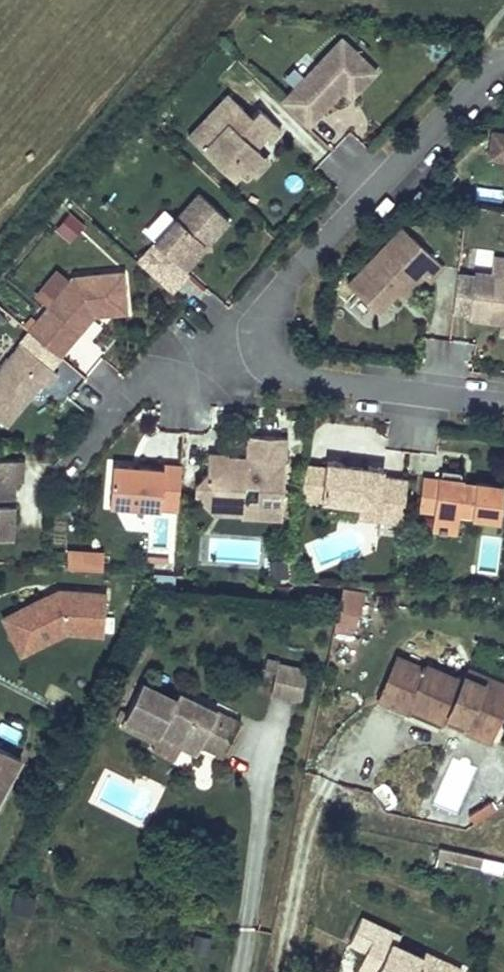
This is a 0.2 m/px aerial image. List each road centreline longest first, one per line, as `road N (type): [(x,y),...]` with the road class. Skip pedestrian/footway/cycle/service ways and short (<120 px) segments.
road 1 (residential): [(259,373),(279,291),(503,62)]
road 2 (residential): [(503,403),(259,373)]
road 3 (residential): [(71,462),(136,380),(259,373)]

